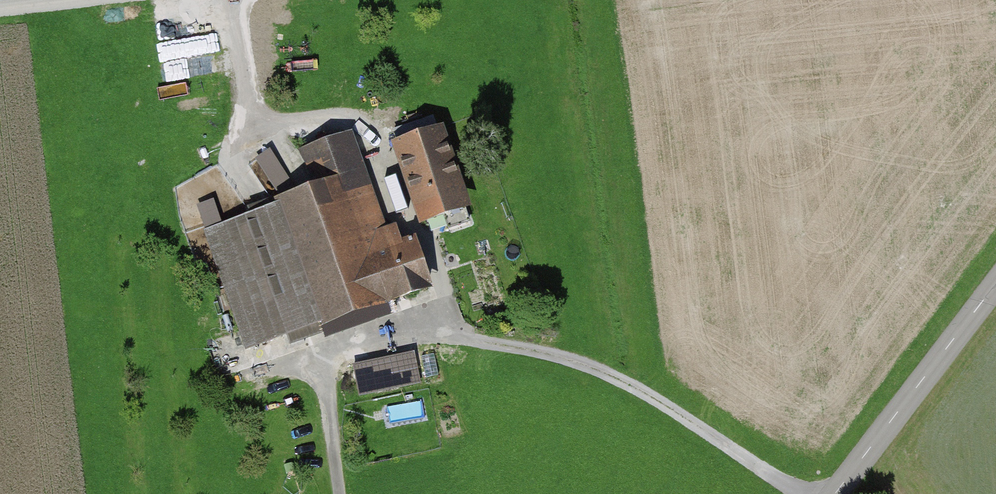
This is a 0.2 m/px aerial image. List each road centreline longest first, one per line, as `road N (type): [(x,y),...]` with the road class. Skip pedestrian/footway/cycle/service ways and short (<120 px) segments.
road 1 (track): [(342,493),(325,362),(376,345),(463,338),(547,355),(620,382),(796,493)]
road 2 (tertiary): [(995,284),(834,493)]
road 3 (track): [(234,0),(254,122)]

